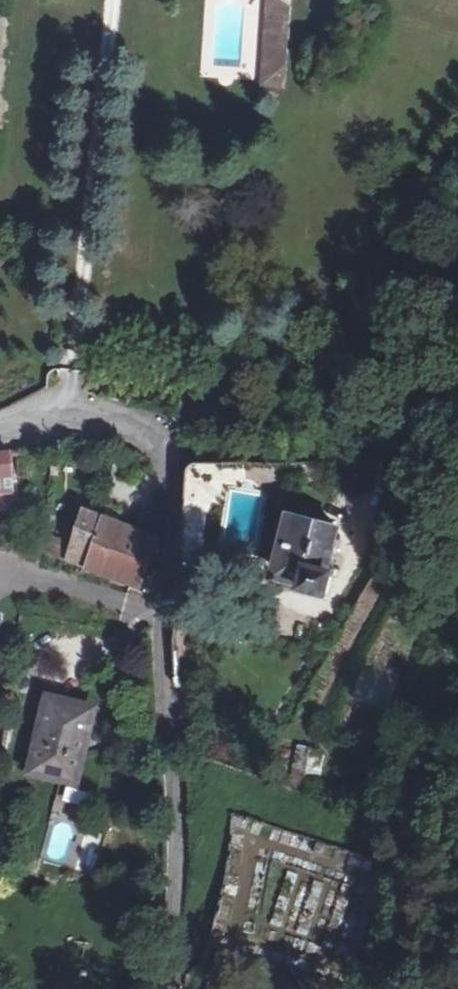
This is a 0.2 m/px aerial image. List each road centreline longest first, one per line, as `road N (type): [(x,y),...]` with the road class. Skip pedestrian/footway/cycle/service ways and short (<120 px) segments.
road 1 (residential): [(0,432),(106,423),(133,428),(171,452),(176,490),(163,607),(170,741)]
road 2 (track): [(72,423),(111,0)]

